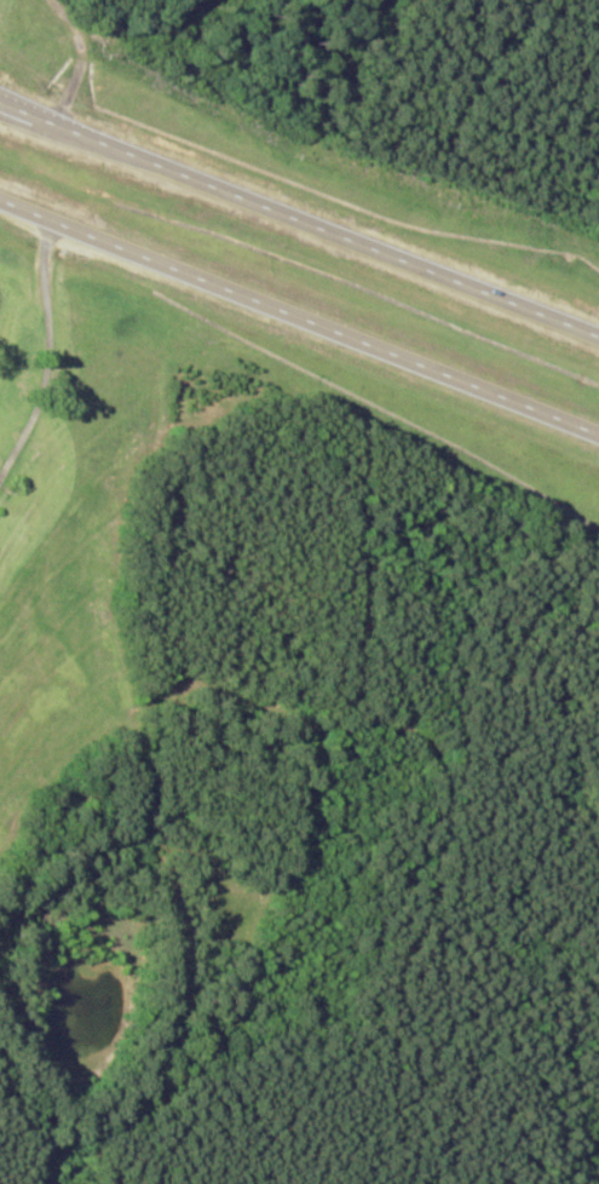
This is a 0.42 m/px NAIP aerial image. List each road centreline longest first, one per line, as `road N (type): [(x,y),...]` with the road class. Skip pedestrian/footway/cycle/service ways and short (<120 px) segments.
road 1 (trunk): [(598,339),(0,102)]
road 2 (trunk): [(0,201),(598,437)]
road 3 (residential): [(88,137),(52,222),(44,270),(48,333),(6,528)]
road 4 (residential): [(88,137),(74,30),(50,0)]

